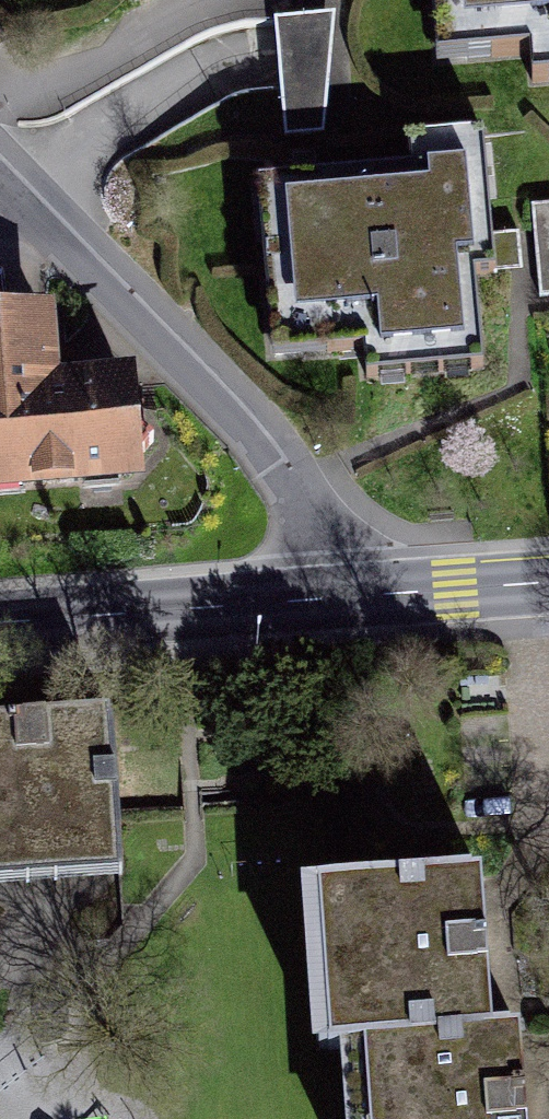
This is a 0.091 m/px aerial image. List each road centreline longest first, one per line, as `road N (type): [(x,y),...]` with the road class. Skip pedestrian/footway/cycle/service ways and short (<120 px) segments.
road 1 (residential): [(0,180),(272,467),(305,527),(312,600)]
road 2 (tertiary): [(312,600),(0,623)]
road 3 (tertiary): [(548,585),(312,600)]

